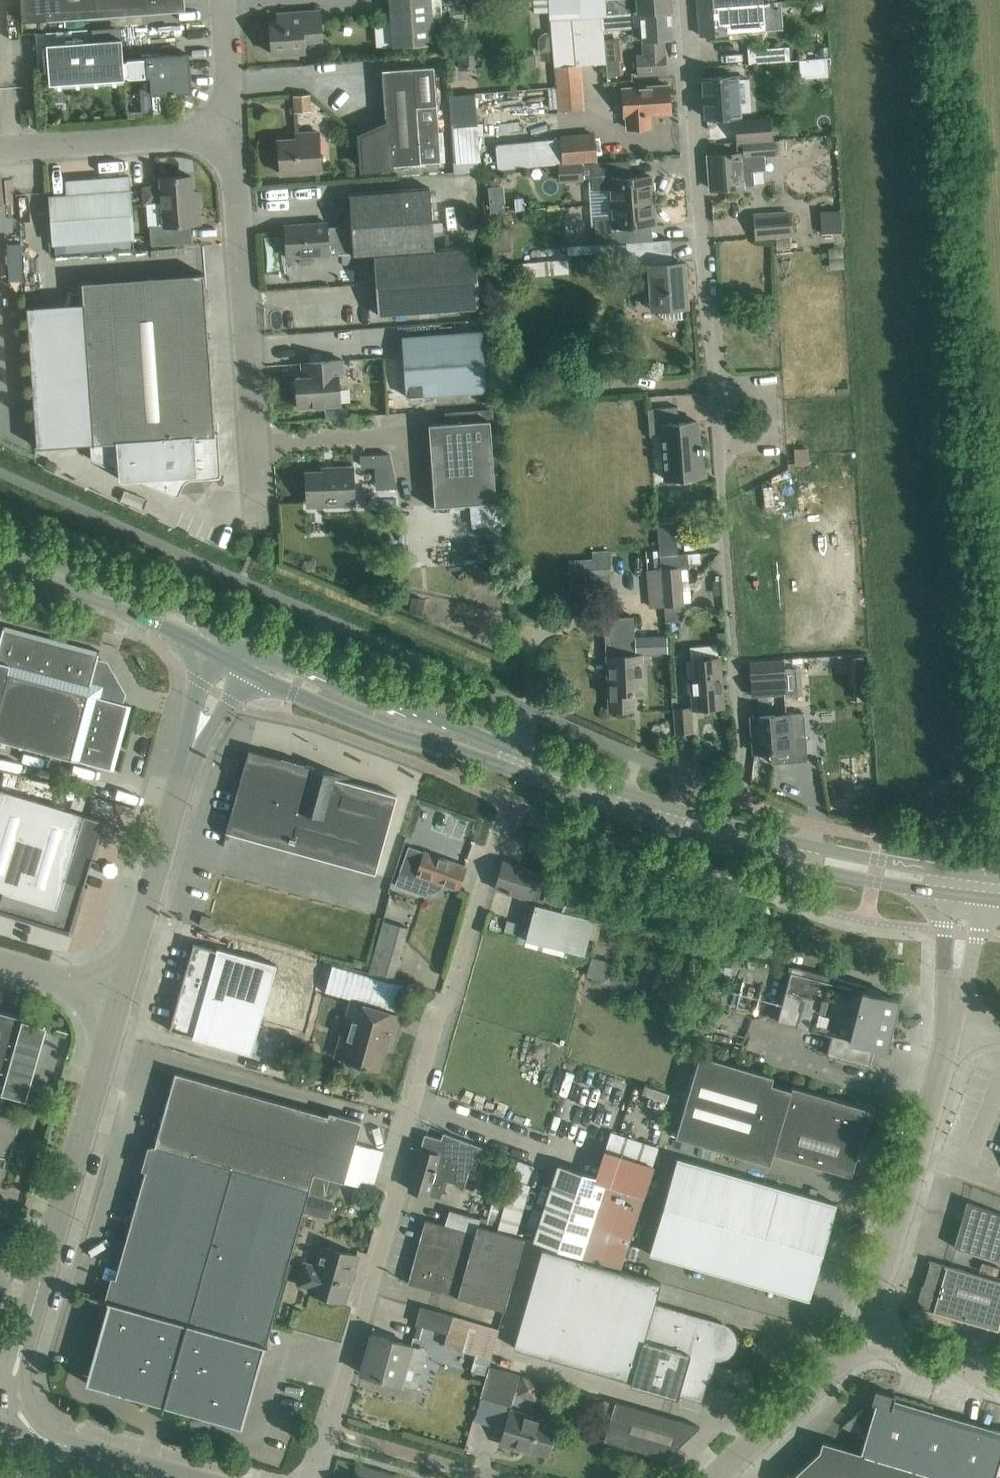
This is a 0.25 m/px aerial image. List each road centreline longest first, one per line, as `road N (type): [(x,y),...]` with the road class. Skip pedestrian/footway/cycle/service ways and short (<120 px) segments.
road 1 (secondary): [(965,874),(686,813),(239,637)]
road 2 (secondary): [(241,669),(398,740),(461,751),(681,834),(941,894)]
road 3 (residential): [(501,824),(438,1019),(395,1174),(395,1205),(310,1477)]
road 4 (unclassified): [(259,540),(232,132)]
road 5 (unclassified): [(6,1392),(121,1001)]
road 6 (residential): [(714,383),(686,0)]
road 7 (unclassified): [(864,1333),(948,1029)]
road 8 (unclassified): [(121,1001),(193,748)]
road 9 (secondary): [(239,637),(0,538)]
road 10 (unclassified): [(0,150),(232,132)]
road 11 (secondary): [(0,567),(61,583),(214,655)]
road 12 (unclassified): [(714,1477),(864,1333)]
road 13 (unclassified): [(186,1477),(41,1437),(6,1392)]
road 14 (residential): [(714,383),(758,387),(769,397),(771,424),(756,441),(717,445)]
road 15 (unclassified): [(999,1383),(864,1333)]
road 16 (unclassified): [(232,132),(222,0)]
road 17 (unclassified): [(121,1001),(0,965)]

